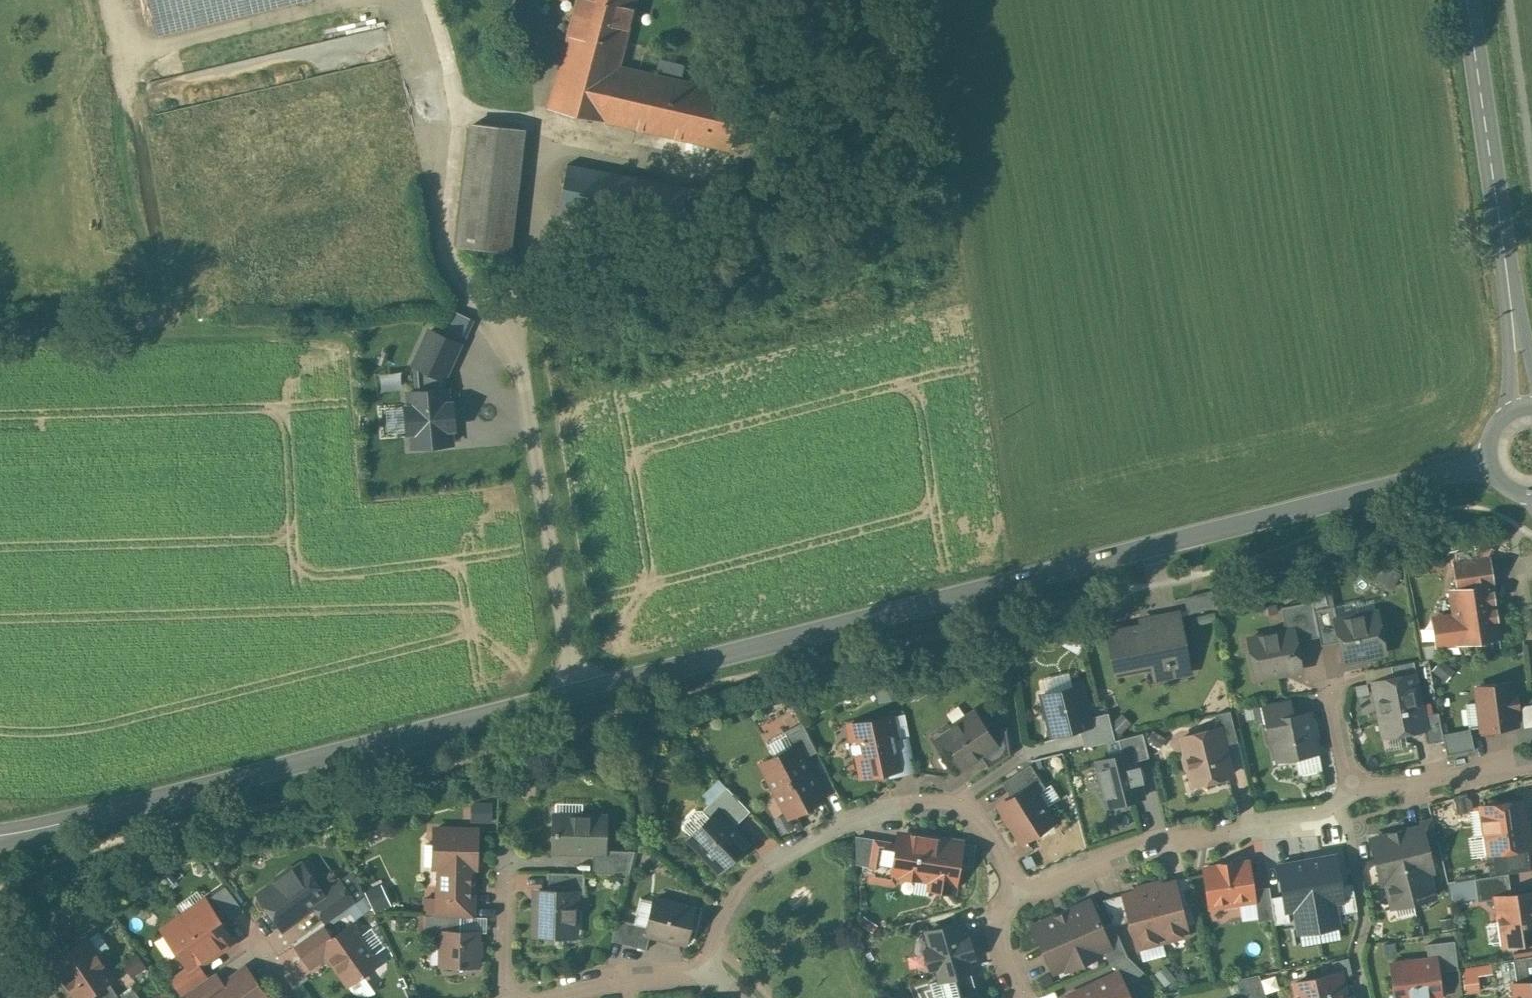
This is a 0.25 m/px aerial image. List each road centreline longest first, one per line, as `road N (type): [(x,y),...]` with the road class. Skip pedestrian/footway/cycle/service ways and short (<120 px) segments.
road 1 (secondary): [(1488,463),(0,836)]
road 2 (residential): [(1008,897),(1006,862),(977,816),(958,802),(895,808),(825,832),(759,870),(729,908),(708,968)]
road 3 (secondary): [(1527,405),(1467,0)]
road 4 (residential): [(1008,897),(1139,846),(1353,803)]
road 5 (residential): [(1353,803),(1531,758)]
road 6 (residential): [(550,997),(708,968)]
road 7 (residential): [(1329,682),(1353,803)]

